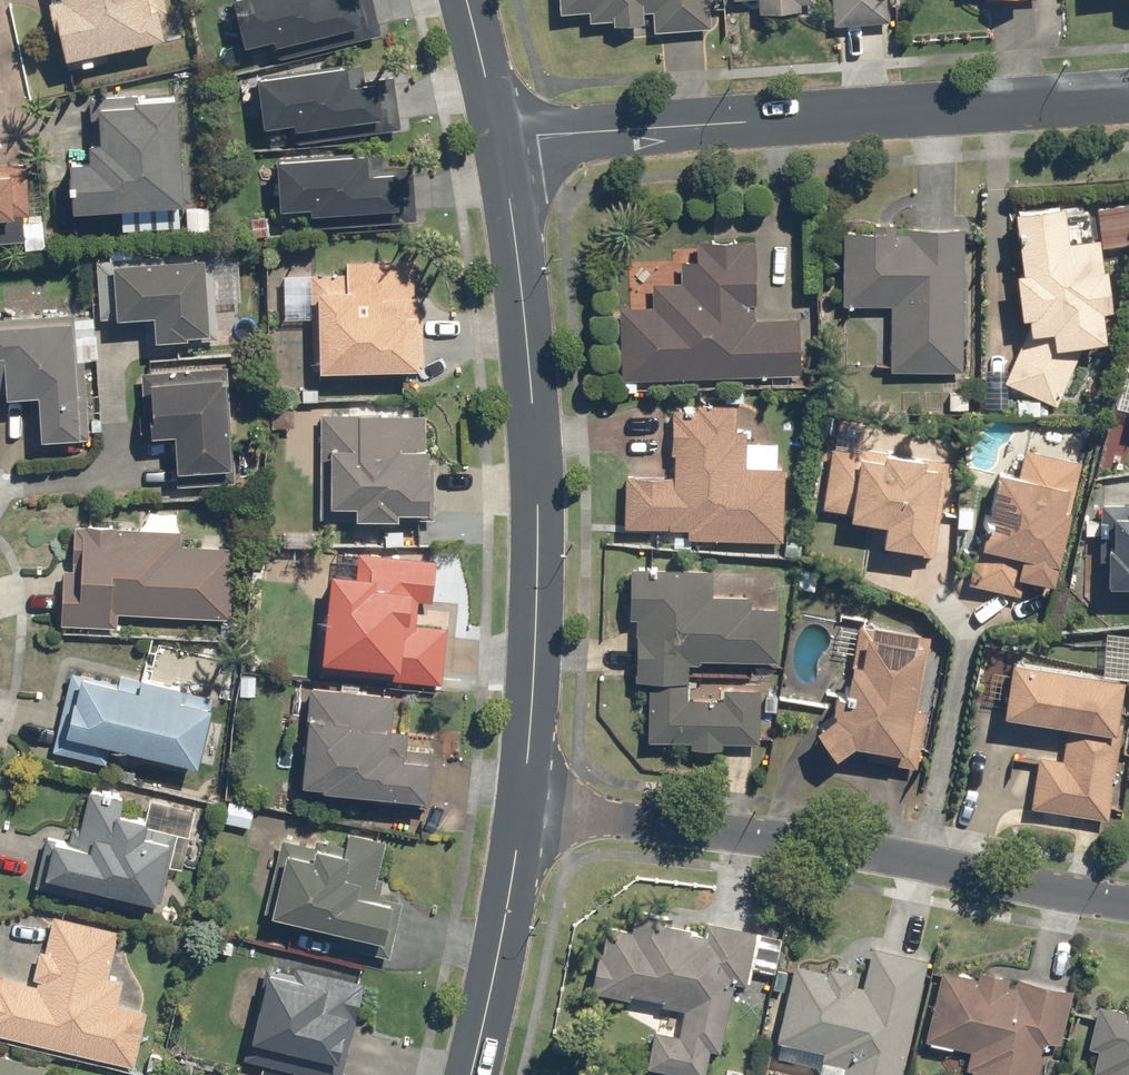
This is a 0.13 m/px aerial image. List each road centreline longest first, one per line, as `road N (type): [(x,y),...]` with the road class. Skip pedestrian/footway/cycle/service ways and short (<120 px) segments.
road 1 (tertiary): [(504,136),(533,487),(519,806)]
road 2 (residential): [(1128,98),(504,136)]
road 3 (residential): [(519,806),(787,841),(1128,902)]
road 4 (tertiary): [(519,806),(469,1074)]
road 5 (tertiary): [(465,0),(504,136)]

